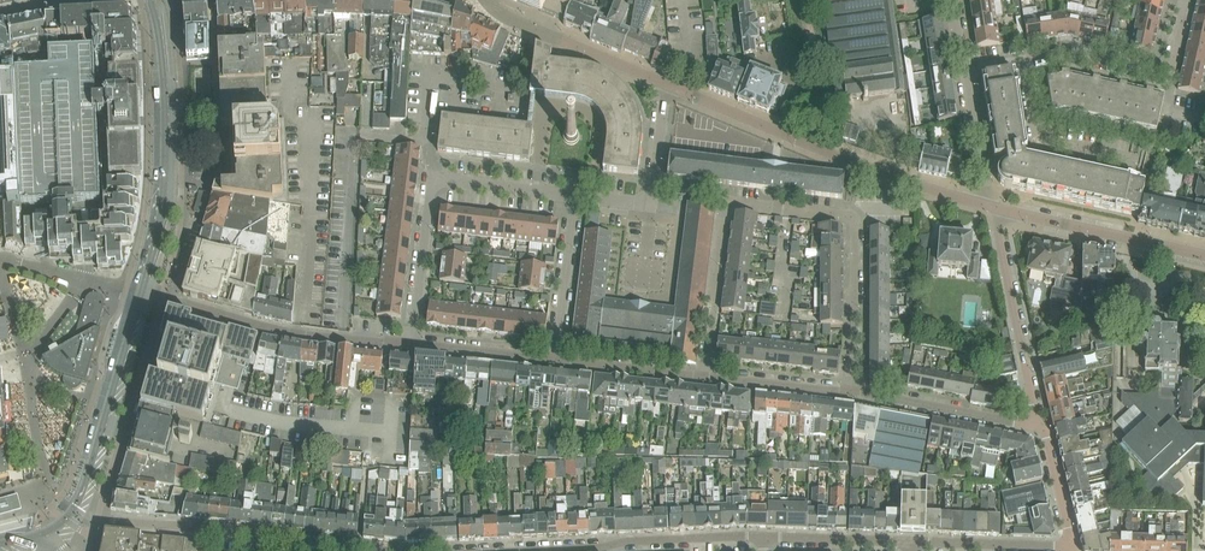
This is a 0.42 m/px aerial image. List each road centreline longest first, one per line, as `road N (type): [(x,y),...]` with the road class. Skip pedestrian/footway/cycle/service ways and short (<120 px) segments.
road 1 (residential): [(668,86),(876,171),(992,206)]
road 2 (residential): [(576,197),(437,183),(413,343)]
road 3 (residential): [(724,201),(846,216),(853,223),(850,391)]
road 4 (tertiary): [(154,0),(168,85),(168,190),(145,295)]
road 5 (residential): [(145,295),(300,333),(413,343)]
road 6 (residential): [(765,537),(498,550)]
road 7 (tertiary): [(145,295),(80,507),(50,538)]
road 8 (residential): [(1043,427),(992,206)]
road 9 (residential): [(992,206),(1204,254)]
road 10 (residential): [(487,0),(506,15),(668,86)]
road 11 (residential): [(1043,427),(850,391)]
road 12 (residential): [(1138,162),(1037,134),(1023,59)]
road 13 (residential): [(706,376),(724,201)]
road 14 (residential): [(280,539),(112,520)]
road 15 (residential): [(555,359),(576,197)]
road 16 (residential): [(1073,545),(912,541)]
road 17 (residential): [(555,359),(706,376)]
road 18 (residential): [(1169,73),(1072,52),(1023,59)]
road 19 (unclassified): [(145,295),(1,260)]
road 20 (residential): [(912,541),(765,537)]
road 21 (residential): [(850,391),(706,376)]
road 22 (residential): [(413,343),(555,359)]
road 23 (residential): [(992,206),(963,68)]
road 24 (residential): [(402,550),(280,539)]
road 25 (residential): [(1073,545),(1043,427)]

